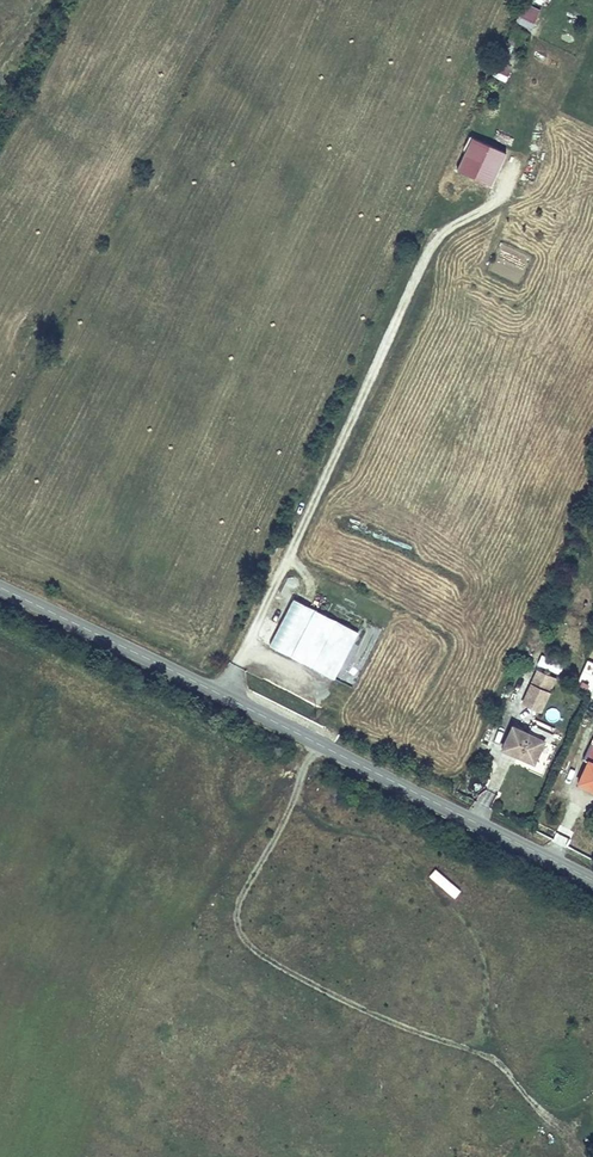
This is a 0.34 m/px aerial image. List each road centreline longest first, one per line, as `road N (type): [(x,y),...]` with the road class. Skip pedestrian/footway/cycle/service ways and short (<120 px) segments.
road 1 (track): [(220,695),(429,248),(495,204),(519,168),(529,134),(522,92)]
road 2 (tertiary): [(592,882),(0,588)]

